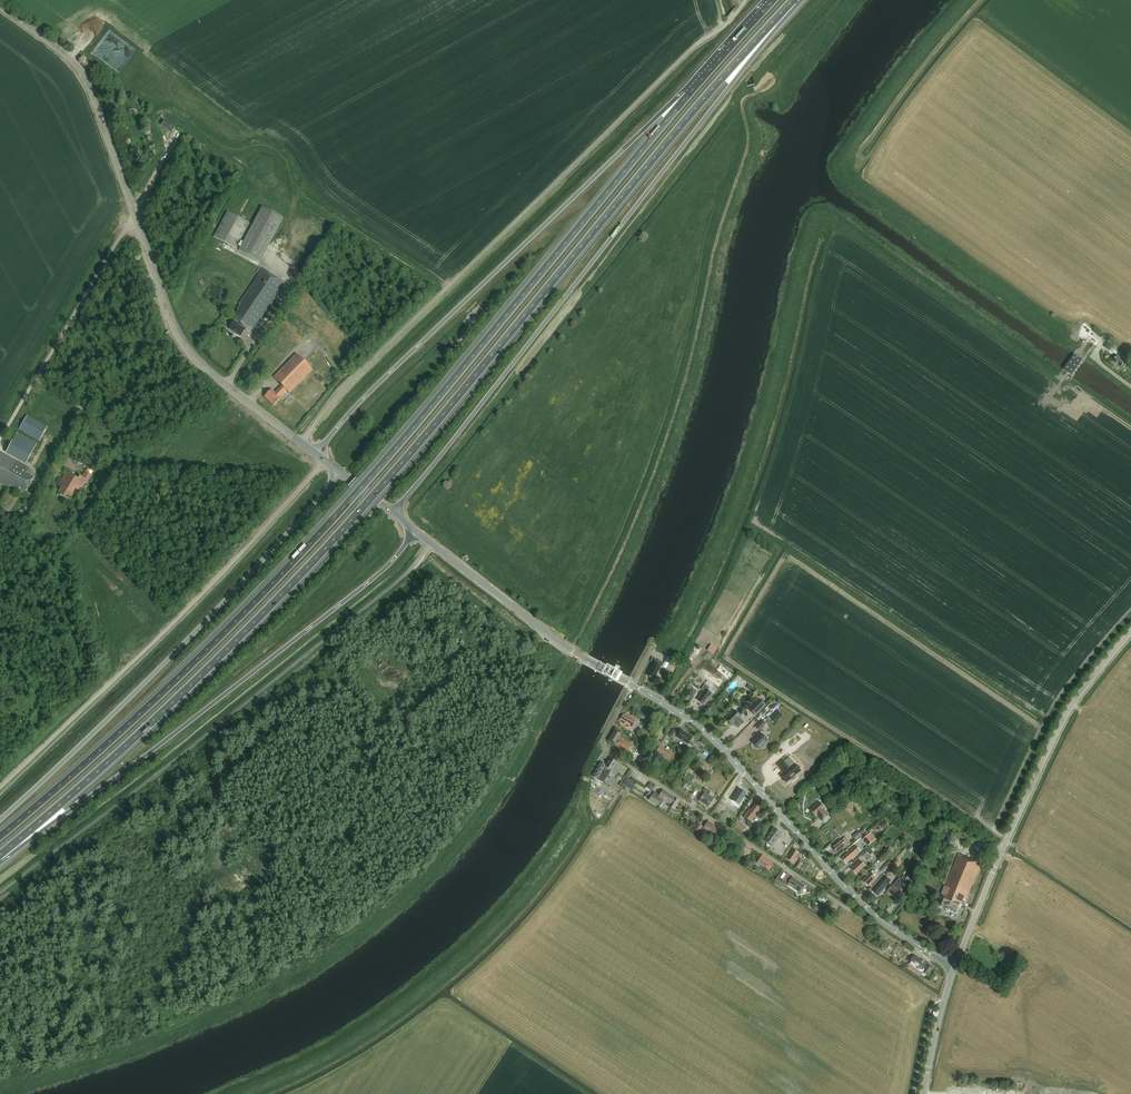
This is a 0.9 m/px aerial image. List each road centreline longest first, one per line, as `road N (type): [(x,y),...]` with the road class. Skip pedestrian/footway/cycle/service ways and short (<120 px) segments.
road 1 (motorway): [(0,855),(111,760),(354,519),(793,0)]
road 2 (motorway): [(695,87),(338,510),(156,699),(0,837)]
road 3 (motorway): [(394,514),(793,0)]
road 4 (unclassified): [(301,443),(359,374),(745,0)]
road 5 (motorway): [(0,855),(218,701),(389,565),(416,531)]
road 6 (motorway): [(695,87),(355,407),(315,454)]
road 7 (motorway): [(341,473),(120,708),(0,820)]
road 8 (unclassified): [(0,788),(222,574),(325,461)]
road 9 (tertiary): [(954,970),(1059,727),(1130,634)]
road 10 (residential): [(862,903),(847,909),(607,751),(604,739),(633,686)]
road 11 (secondary): [(862,903),(711,737),(633,686)]
road 12 (tertiary): [(301,443),(189,356),(134,214)]
road 13 (secondary): [(633,686),(577,655),(416,531)]
road 14 (tertiary): [(134,214),(83,75),(0,6)]
road 15 (track): [(0,411),(128,198)]
road 16 (unclassified): [(35,380),(134,214)]
road 17 (secondary): [(924,1093),(954,970)]
road 18 (unclassified): [(64,468),(84,428),(83,408),(35,380)]

